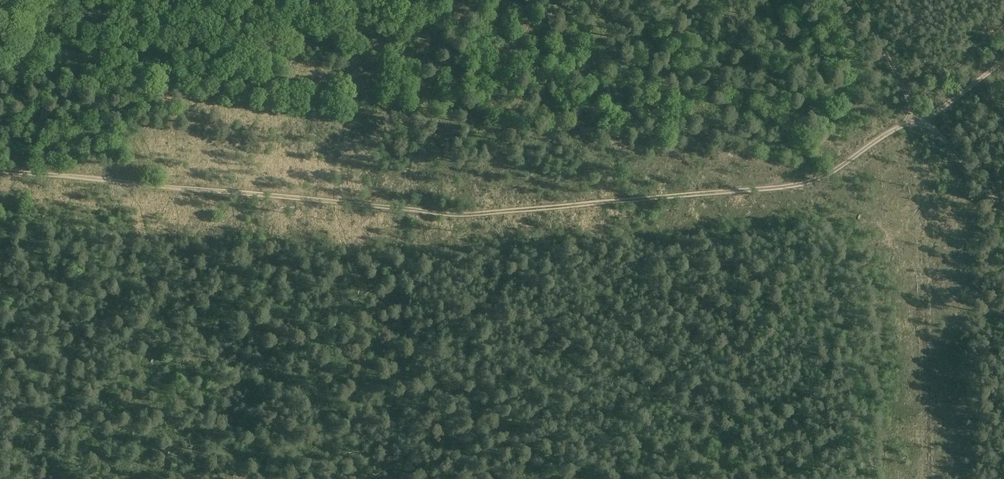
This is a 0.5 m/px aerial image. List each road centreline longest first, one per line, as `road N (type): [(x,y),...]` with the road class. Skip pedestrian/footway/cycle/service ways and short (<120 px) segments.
road 1 (track): [(915,122),(806,187),(457,214),(0,172)]
road 2 (track): [(1003,23),(916,102),(915,122)]
road 3 (track): [(915,122),(855,0)]
road 4 (track): [(1003,206),(915,122)]

